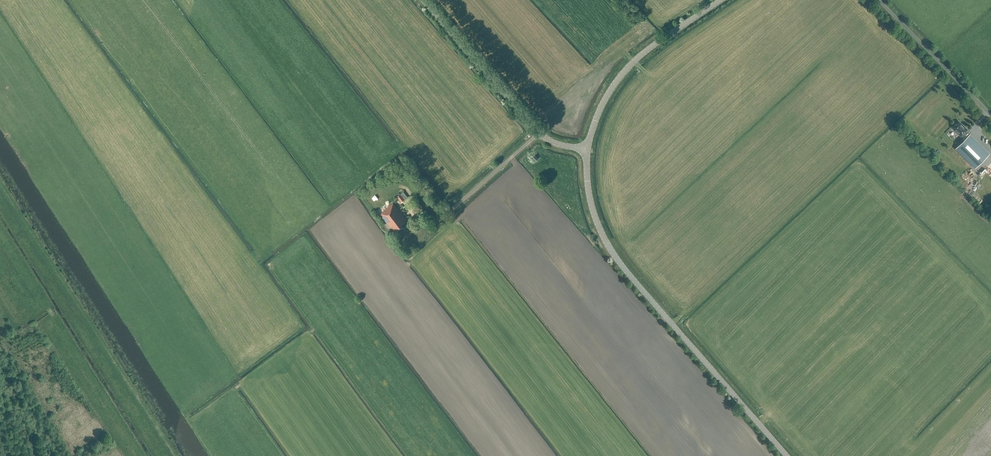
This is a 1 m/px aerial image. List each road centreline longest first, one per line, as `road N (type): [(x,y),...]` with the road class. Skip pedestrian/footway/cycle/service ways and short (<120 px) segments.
road 1 (unclassified): [(785,455),(615,259),(595,219),(587,149)]
road 2 (unclassified): [(587,149),(551,142),(533,128),(427,0)]
road 3 (unclassified): [(587,149),(617,81),(725,0)]
road 4 (unclassified): [(990,116),(877,0)]

